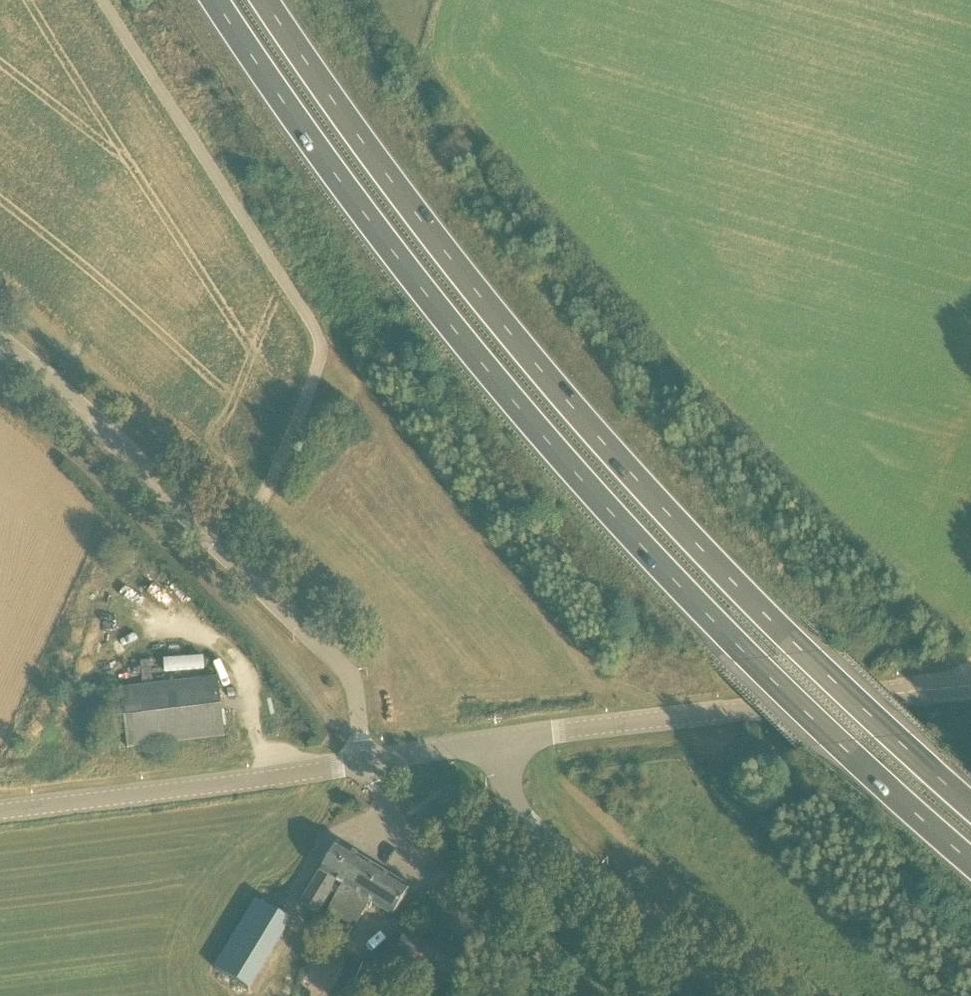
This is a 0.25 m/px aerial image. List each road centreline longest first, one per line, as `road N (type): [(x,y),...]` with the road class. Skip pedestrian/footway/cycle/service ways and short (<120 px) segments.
road 1 (trunk): [(213,0),(371,225),(530,424),(751,659),(970,864)]
road 2 (trunk): [(970,809),(801,652),(572,409),(403,196),(263,0)]
road 3 (tertiary): [(500,742),(970,688)]
road 4 (tertiary): [(0,813),(364,765)]
road 5 (tertiary): [(500,742),(519,818),(744,995)]
road 6 (unclassified): [(555,995),(477,921),(364,765)]
road 7 (tertiary): [(364,765),(500,742)]

